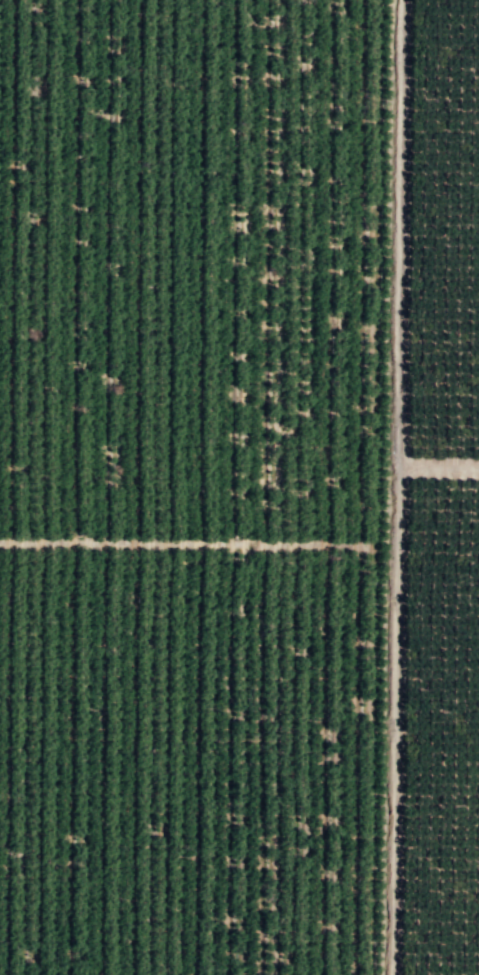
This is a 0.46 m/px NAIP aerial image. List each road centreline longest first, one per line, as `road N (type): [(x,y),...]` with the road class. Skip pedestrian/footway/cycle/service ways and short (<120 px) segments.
road 1 (track): [(381,974),(393,0)]
road 2 (track): [(398,974),(403,467)]
road 3 (track): [(403,467),(408,0)]
road 4 (track): [(0,541),(358,544)]

